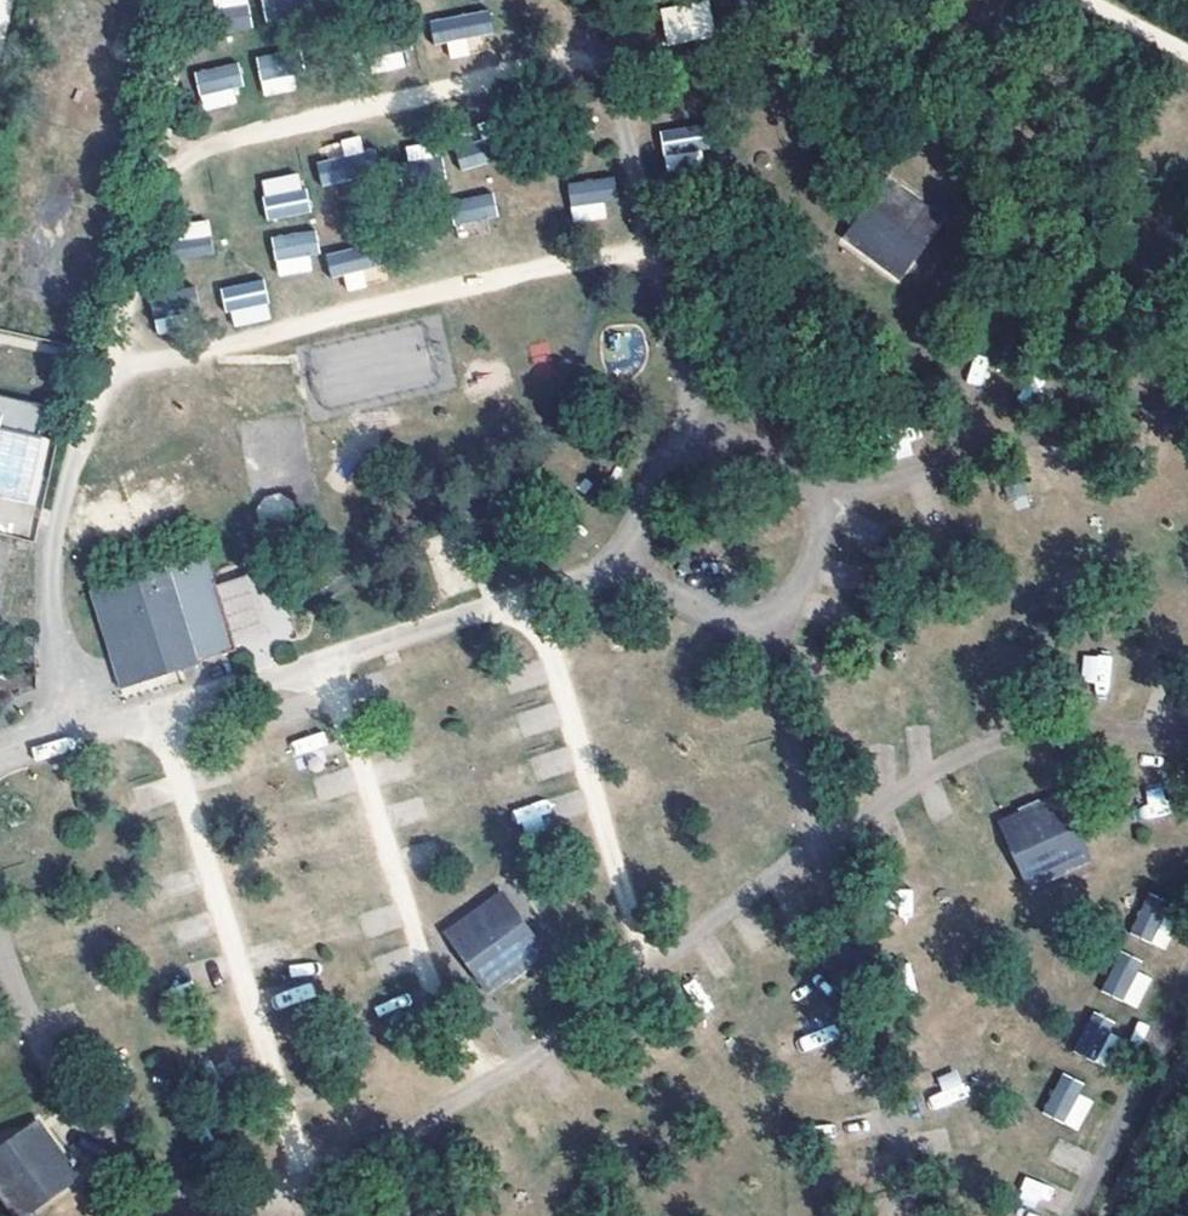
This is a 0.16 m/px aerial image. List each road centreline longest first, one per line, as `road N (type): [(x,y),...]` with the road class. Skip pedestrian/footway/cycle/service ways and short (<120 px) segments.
road 1 (track): [(1105,1215),(1187,1051)]

